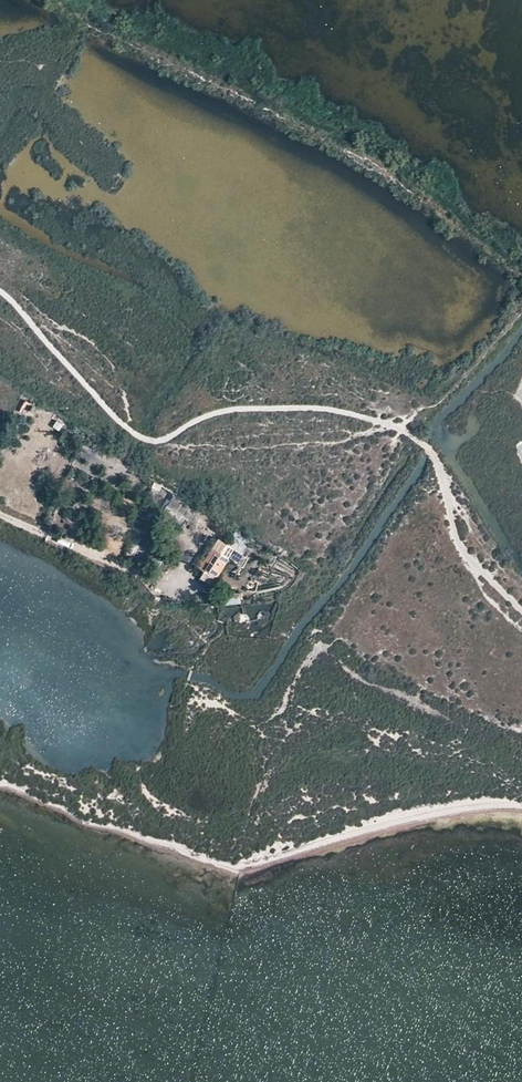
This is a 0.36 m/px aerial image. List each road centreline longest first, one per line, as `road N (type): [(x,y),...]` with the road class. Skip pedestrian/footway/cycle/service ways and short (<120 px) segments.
road 1 (track): [(0,293),(143,440),(162,443),(208,415),(242,409),(310,408),(409,434),(443,479),(454,535),(521,608)]

